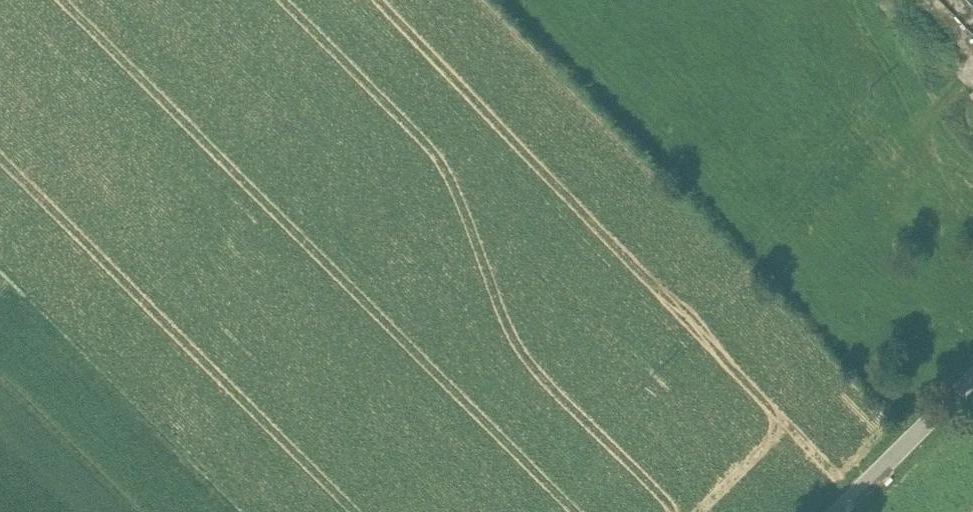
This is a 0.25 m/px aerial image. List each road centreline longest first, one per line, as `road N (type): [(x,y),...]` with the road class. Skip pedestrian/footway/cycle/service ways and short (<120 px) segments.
road 1 (tertiary): [(972,379),(839,511)]

